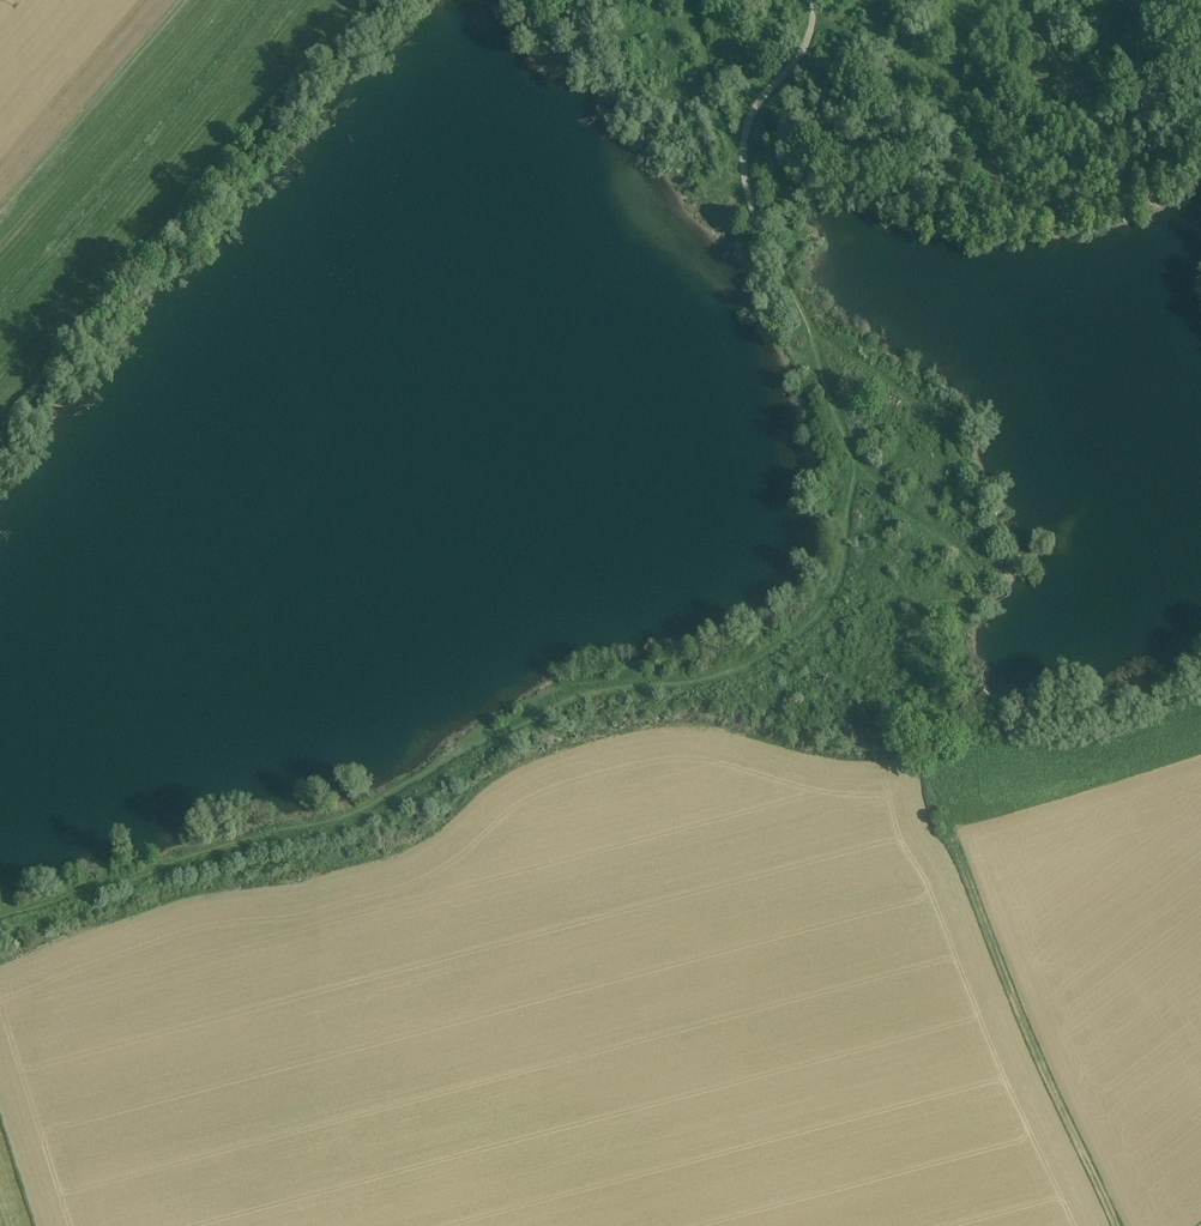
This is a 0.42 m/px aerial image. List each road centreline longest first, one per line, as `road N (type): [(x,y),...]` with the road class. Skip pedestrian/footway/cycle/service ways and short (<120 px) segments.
road 1 (track): [(1118,1225),(1028,1036),(948,822),(964,784)]

